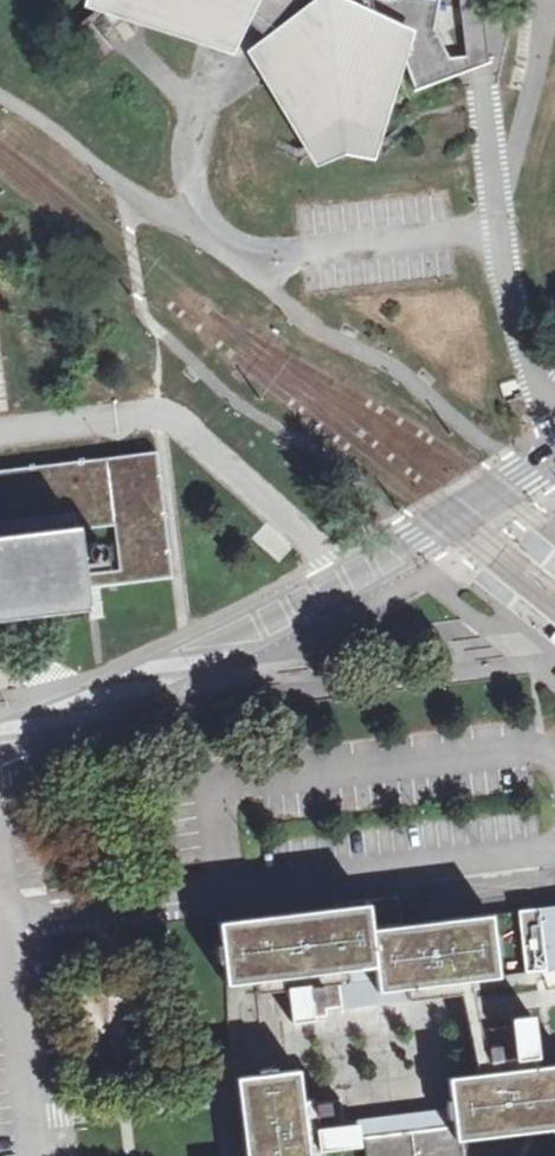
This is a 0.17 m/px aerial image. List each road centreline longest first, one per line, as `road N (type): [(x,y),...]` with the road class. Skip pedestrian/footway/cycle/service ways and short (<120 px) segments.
road 1 (tertiary): [(554,449),(335,584),(0,748)]

